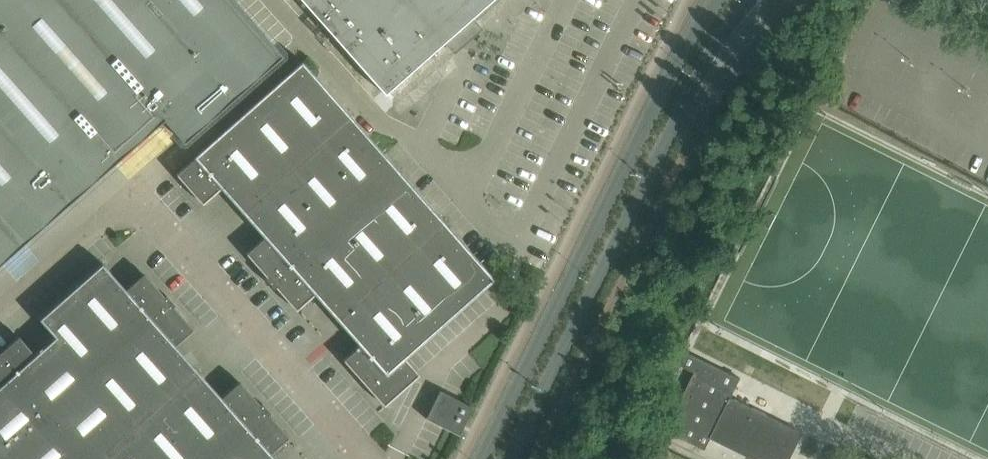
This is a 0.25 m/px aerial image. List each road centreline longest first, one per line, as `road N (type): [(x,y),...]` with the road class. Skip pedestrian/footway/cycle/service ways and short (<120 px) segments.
road 1 (tertiary): [(509,458),(679,118),(729,23),(751,0)]
road 2 (tertiary): [(716,0),(482,458)]
road 3 (unclassified): [(374,458),(153,218),(103,220),(0,311)]

